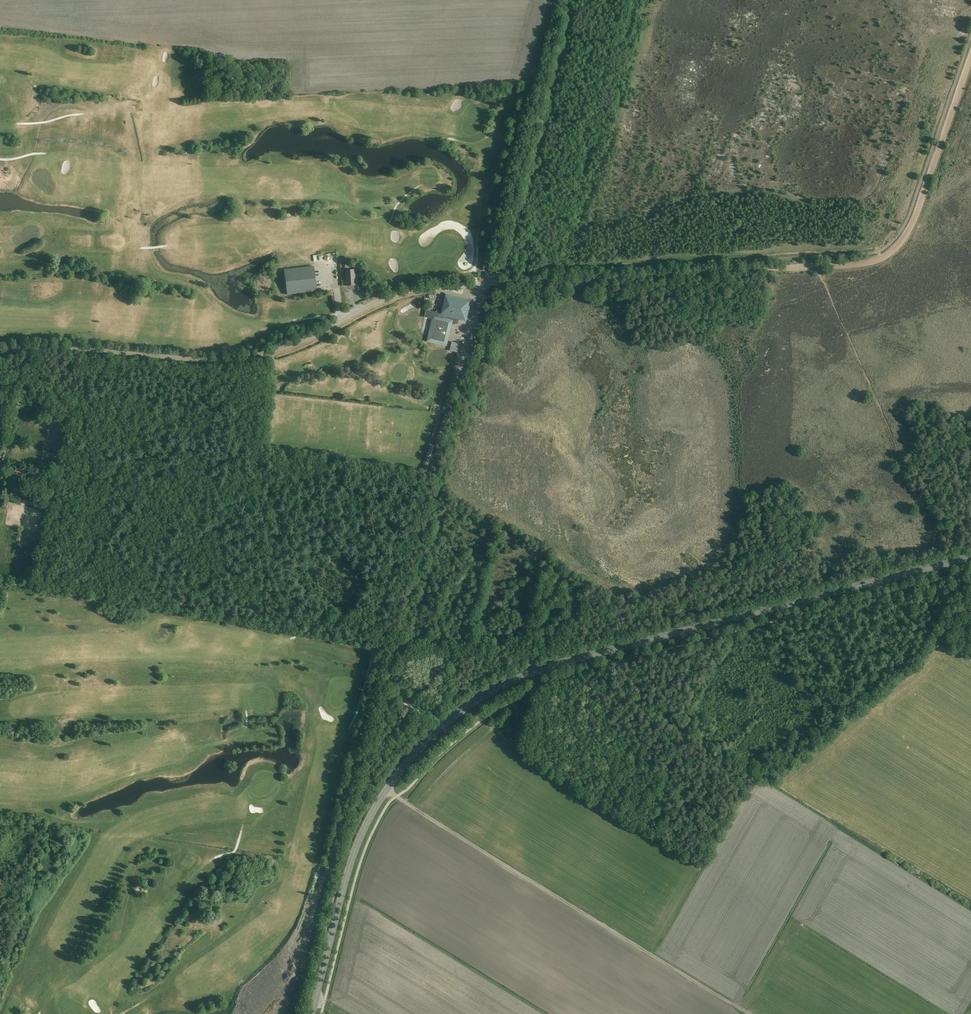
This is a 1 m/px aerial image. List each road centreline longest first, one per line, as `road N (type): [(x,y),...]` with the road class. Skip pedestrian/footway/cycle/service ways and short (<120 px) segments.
road 1 (primary): [(312,1013),(368,822),(414,755),(460,711),(547,667),(970,557)]
road 2 (unclassified): [(0,351),(246,357),(300,343),(390,298),(484,285)]
road 3 (track): [(0,581),(374,649),(402,646)]
road 4 (track): [(401,800),(736,1006)]
road 5 (track): [(452,407),(402,639),(405,702),(443,727)]
road 6 (track): [(494,285),(816,267)]
road 7 (track): [(816,267),(879,257),(908,231),(970,52)]
road 8 (track): [(740,617),(680,725),(656,827)]
road 9 (track): [(385,650),(326,868)]
road 10 (track): [(484,285),(529,80)]

